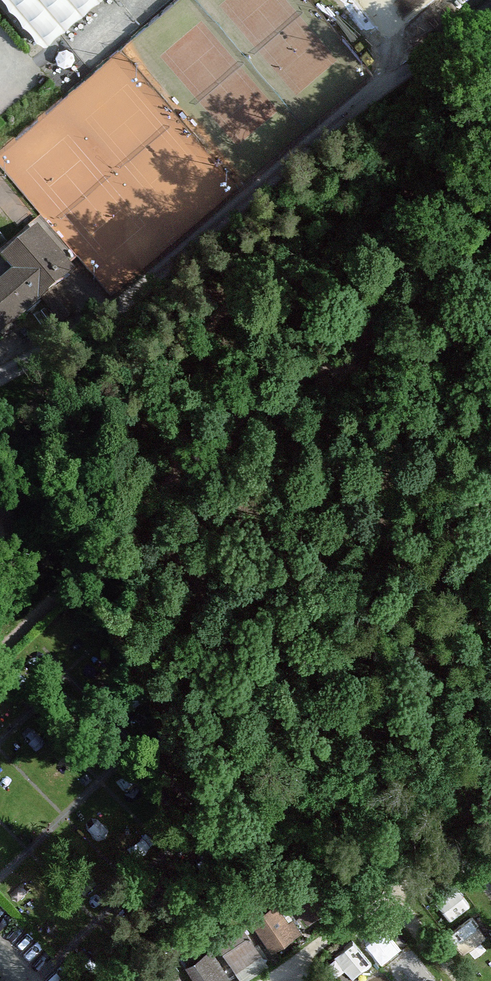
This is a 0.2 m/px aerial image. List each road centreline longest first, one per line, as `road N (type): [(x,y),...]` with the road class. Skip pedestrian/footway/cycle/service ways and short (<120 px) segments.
road 1 (track): [(418,336),(309,374),(211,442),(76,579),(0,640)]
road 2 (track): [(490,446),(418,336)]

